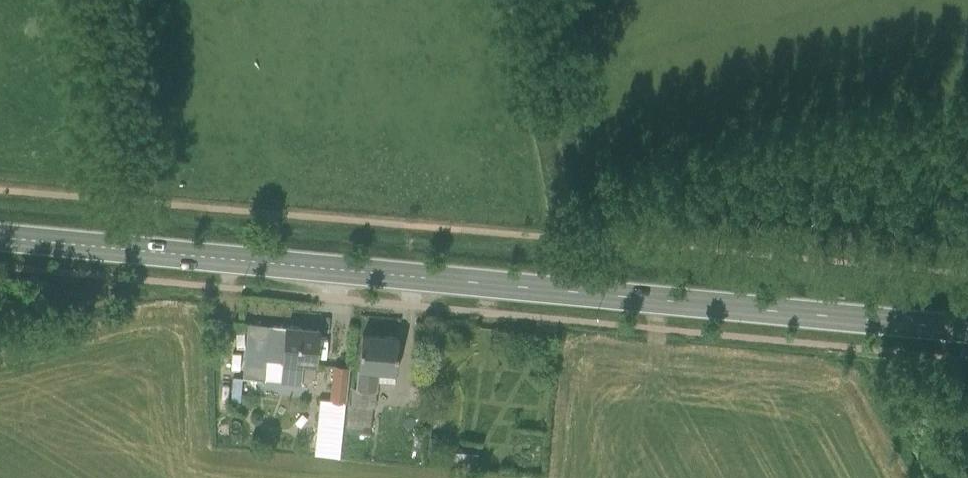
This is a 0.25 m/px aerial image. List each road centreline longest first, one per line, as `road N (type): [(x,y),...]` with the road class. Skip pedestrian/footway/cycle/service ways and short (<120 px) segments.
road 1 (secondary): [(967,330),(0,240)]
road 2 (track): [(0,330),(145,297),(228,300)]
road 3 (track): [(230,261),(223,395)]

